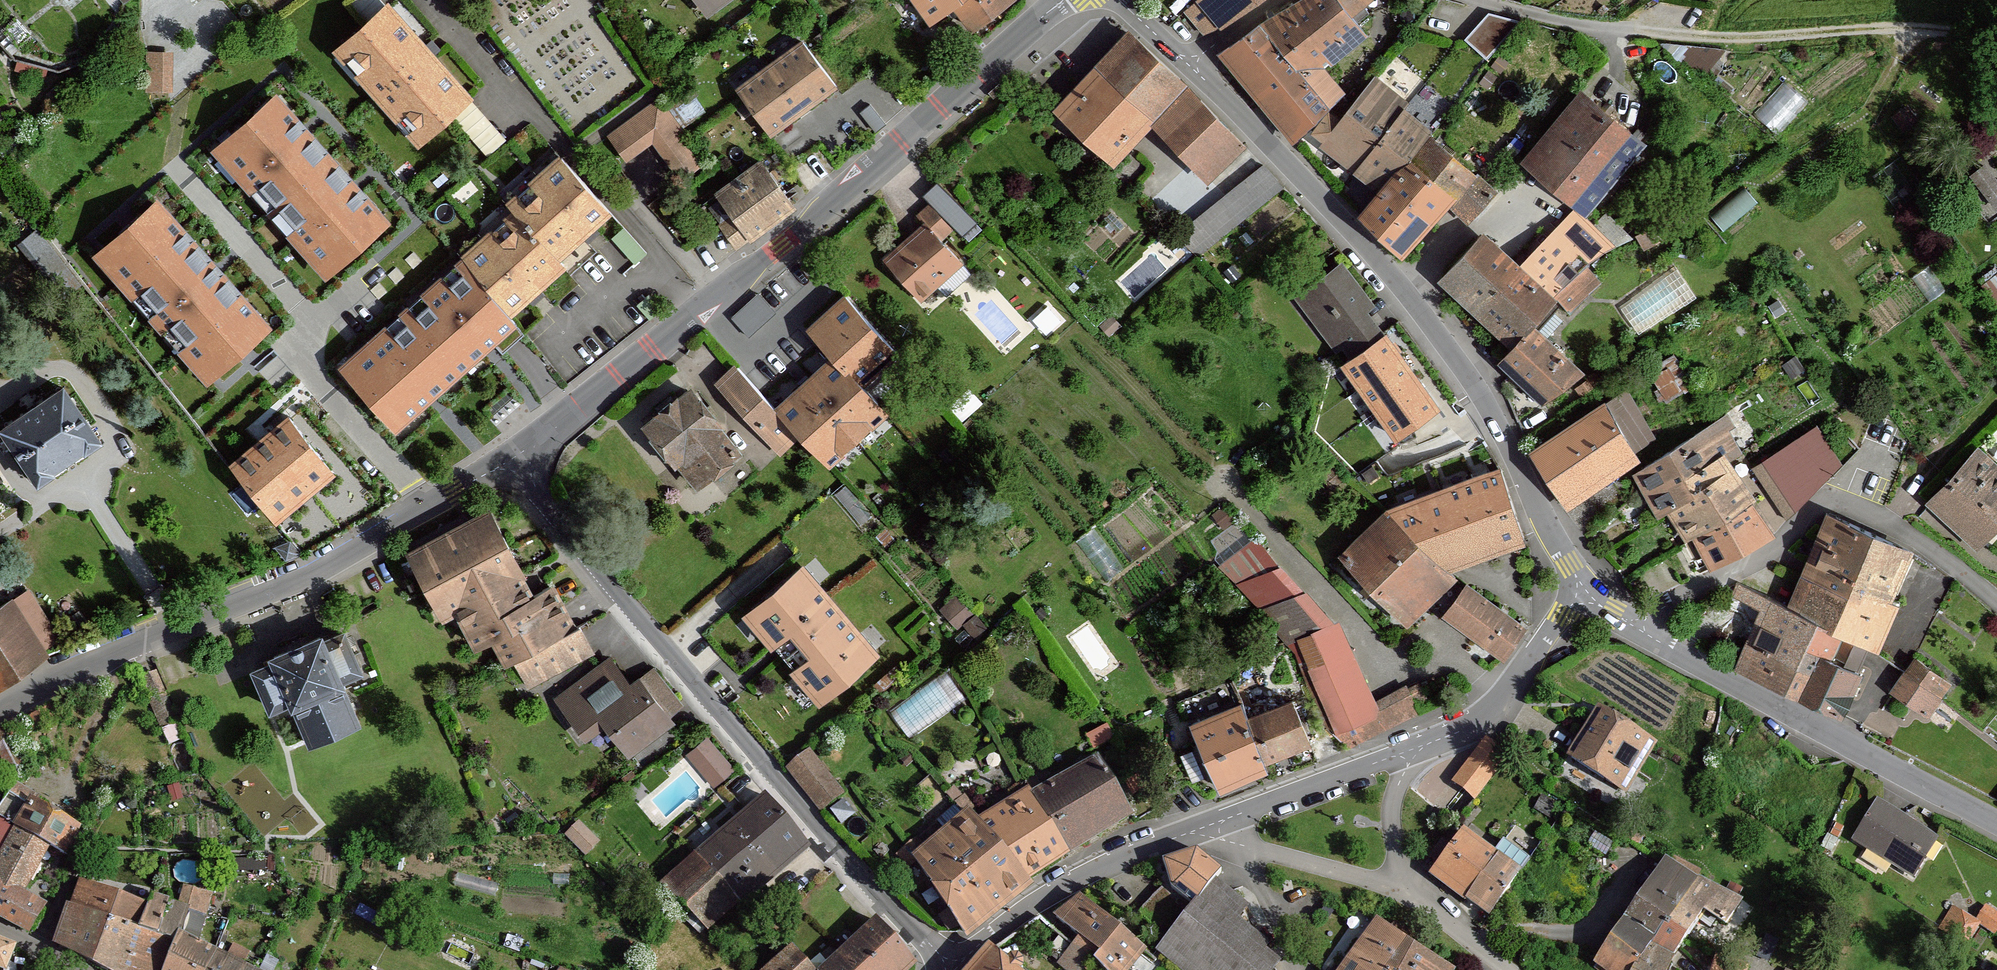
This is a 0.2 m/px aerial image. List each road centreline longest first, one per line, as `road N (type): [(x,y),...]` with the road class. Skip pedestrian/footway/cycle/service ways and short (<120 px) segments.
road 1 (residential): [(946,969),(575,554),(513,460)]
road 2 (tertiary): [(1585,587),(1538,512),(1488,404),(1420,310),(1187,64)]
road 3 (residential): [(513,460),(306,577),(179,626),(0,714)]
road 4 (residential): [(1062,0),(720,298)]
road 5 (residential): [(1631,625),(1763,557),(1820,497),(1907,533),(1996,603)]
road 6 (tertiary): [(1996,823),(1631,625)]
road 7 (track): [(1996,43),(1910,29),(1736,37),(1611,30)]
road 8 (tertiary): [(954,969),(1057,892),(1207,826)]
road 9 (residential): [(720,298),(513,460)]
road 10 (tertiary): [(1411,751),(1490,715),(1585,587)]
road 11 (residential): [(1207,826),(1218,838),(1415,898)]
road 12 (tertiary): [(1207,826),(1411,751)]
road 13 (residential): [(720,298),(586,146)]
road 14 (residential): [(1411,751),(1390,819),(1415,898)]
road 15 (residential): [(1477,0),(1611,30)]

